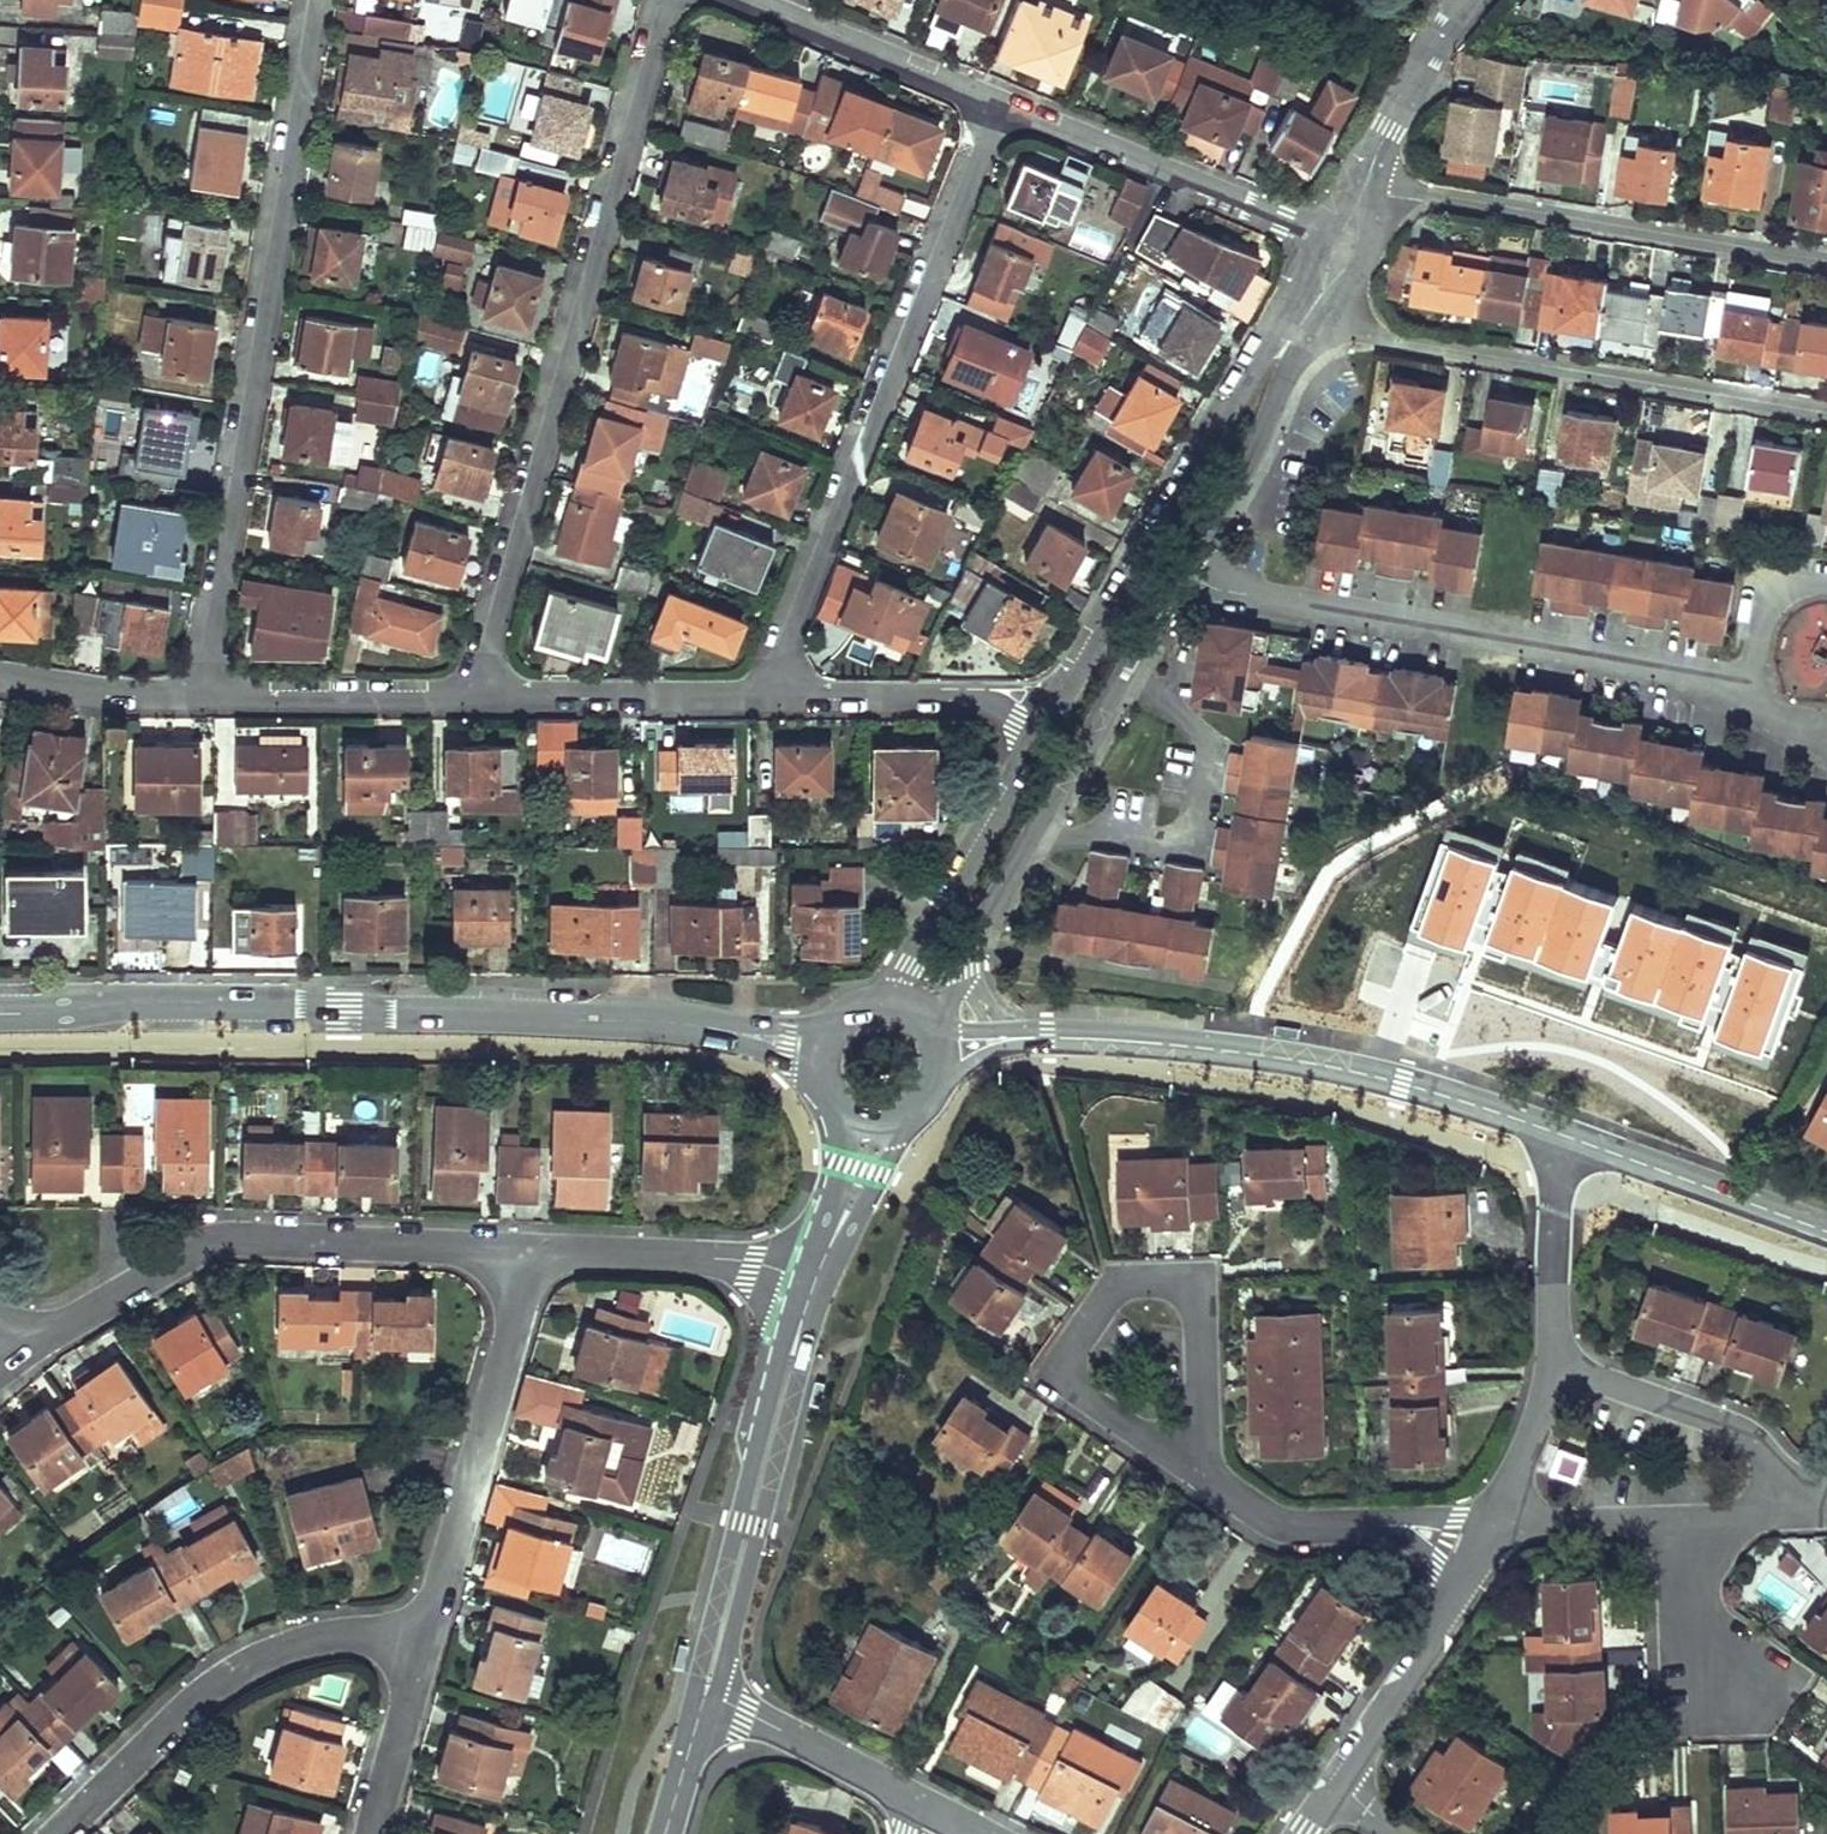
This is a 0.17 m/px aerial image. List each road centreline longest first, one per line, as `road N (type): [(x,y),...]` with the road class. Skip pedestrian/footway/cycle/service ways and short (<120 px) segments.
road 1 (residential): [(488,699),(488,655),(664,0)]
road 2 (secondary): [(0,1015),(133,1003),(295,1006),(710,1028)]
road 3 (residential): [(207,700),(318,0)]
road 4 (residential): [(779,694),(780,652),(1002,111)]
road 5 (residential): [(1183,571),(1226,592),(1736,681)]
road 6 (residential): [(537,1253),(238,1239),(196,1252),(23,1354)]
road 7 (secondary): [(1567,1137),(1307,1065),(1046,1039)]
road 8 (residential): [(1298,301),(1036,758)]
road 9 (residential): [(1327,318),(1383,339),(1826,414)]
road 10 (residential): [(1209,1480),(1076,1395),(1065,1369),(1069,1347),(1113,1289),(1134,1282),(1191,1289),(1200,1309),(1201,1427)]
road 11 (residential): [(1826,262),(1367,179)]
road 12 (residential): [(963,969),(1183,571)]
road 13 (residential): [(424,1646),(379,1633),(266,1656),(217,1684),(58,1833)]
road 14 (tertiary): [(704,1695),(815,1286)]
road 15 (residential): [(424,1646),(537,1253)]
road 16 (residential): [(1324,236),(1002,111)]
road 17 (residential): [(1795,1516),(1771,1463),(1735,1428),(1554,1363)]
road 18 (residential): [(1036,758),(913,967),(878,1004)]
road 19 (residential): [(1183,571),(1292,367),(1327,318)]
road 20 (residential): [(488,699),(779,694)]
road 21 (residential): [(779,694),(983,703),(1017,722),(1036,758)]
road 22 (residential): [(815,1286),(752,1262),(537,1253)]
road 23 (residential): [(1002,111),(743,0)]
road 24 (residential): [(207,700),(488,699)]
road 25 (secondary): [(1826,1233),(1567,1137)]
road 26 (residential): [(1341,1789),(1425,1660),(1460,1580)]
road 27 (residential): [(704,1695),(915,1806)]
road 28 (residential): [(1567,1137),(1555,1174),(1554,1363)]
road 29 (residential): [(0,676),(207,700)]
road 30 (residential): [(1367,179),(1468,0)]
road 31 (residential): [(1493,1524),(1690,1522)]
road 32 (residential): [(372,1833),(424,1646)]
road 33 (residential): [(1690,1522),(1693,1629),(1729,1685)]
road 34 (residential): [(1493,1524),(1537,1428),(1554,1363)]
road 35 (residential): [(1365,1526),(1268,1518),(1209,1480)]
road 36 (tertiary): [(829,1247),(909,1116)]
road 37 (residential): [(1327,318),(1368,239),(1367,179)]
road 38 (tertiary): [(664,1833),(704,1695)]
road 39 (tertiary): [(838,1106),(843,1162),(829,1247)]
road 40 (secondary): [(842,1017),(816,1027),(710,1028)]
road 41 (secondary): [(710,1028),(826,1088)]
road 42 (residential): [(1493,1524),(1413,1517),(1365,1526)]
road 43 (residential): [(1826,586),(1793,591),(1776,604),(1747,670)]
road 44 (secondary): [(935,1089),(968,1065),(1046,1039)]

